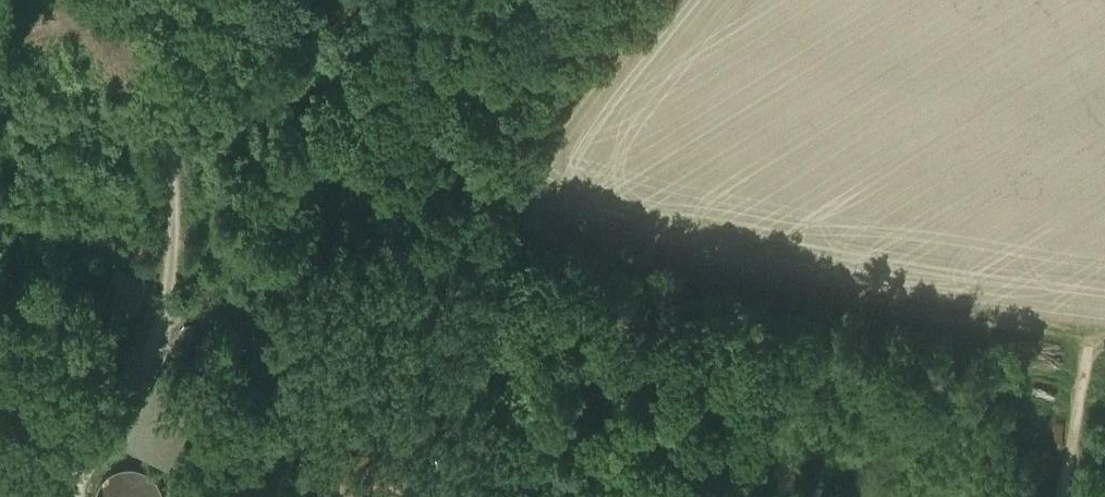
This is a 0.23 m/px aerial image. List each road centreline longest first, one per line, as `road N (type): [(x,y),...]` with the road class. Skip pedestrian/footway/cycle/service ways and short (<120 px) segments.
road 1 (track): [(645,0),(578,78),(522,166),(509,217),(521,235),(1104,341)]
road 2 (track): [(142,0),(174,197),(164,307),(133,399)]
road 3 (track): [(0,374),(31,496)]

